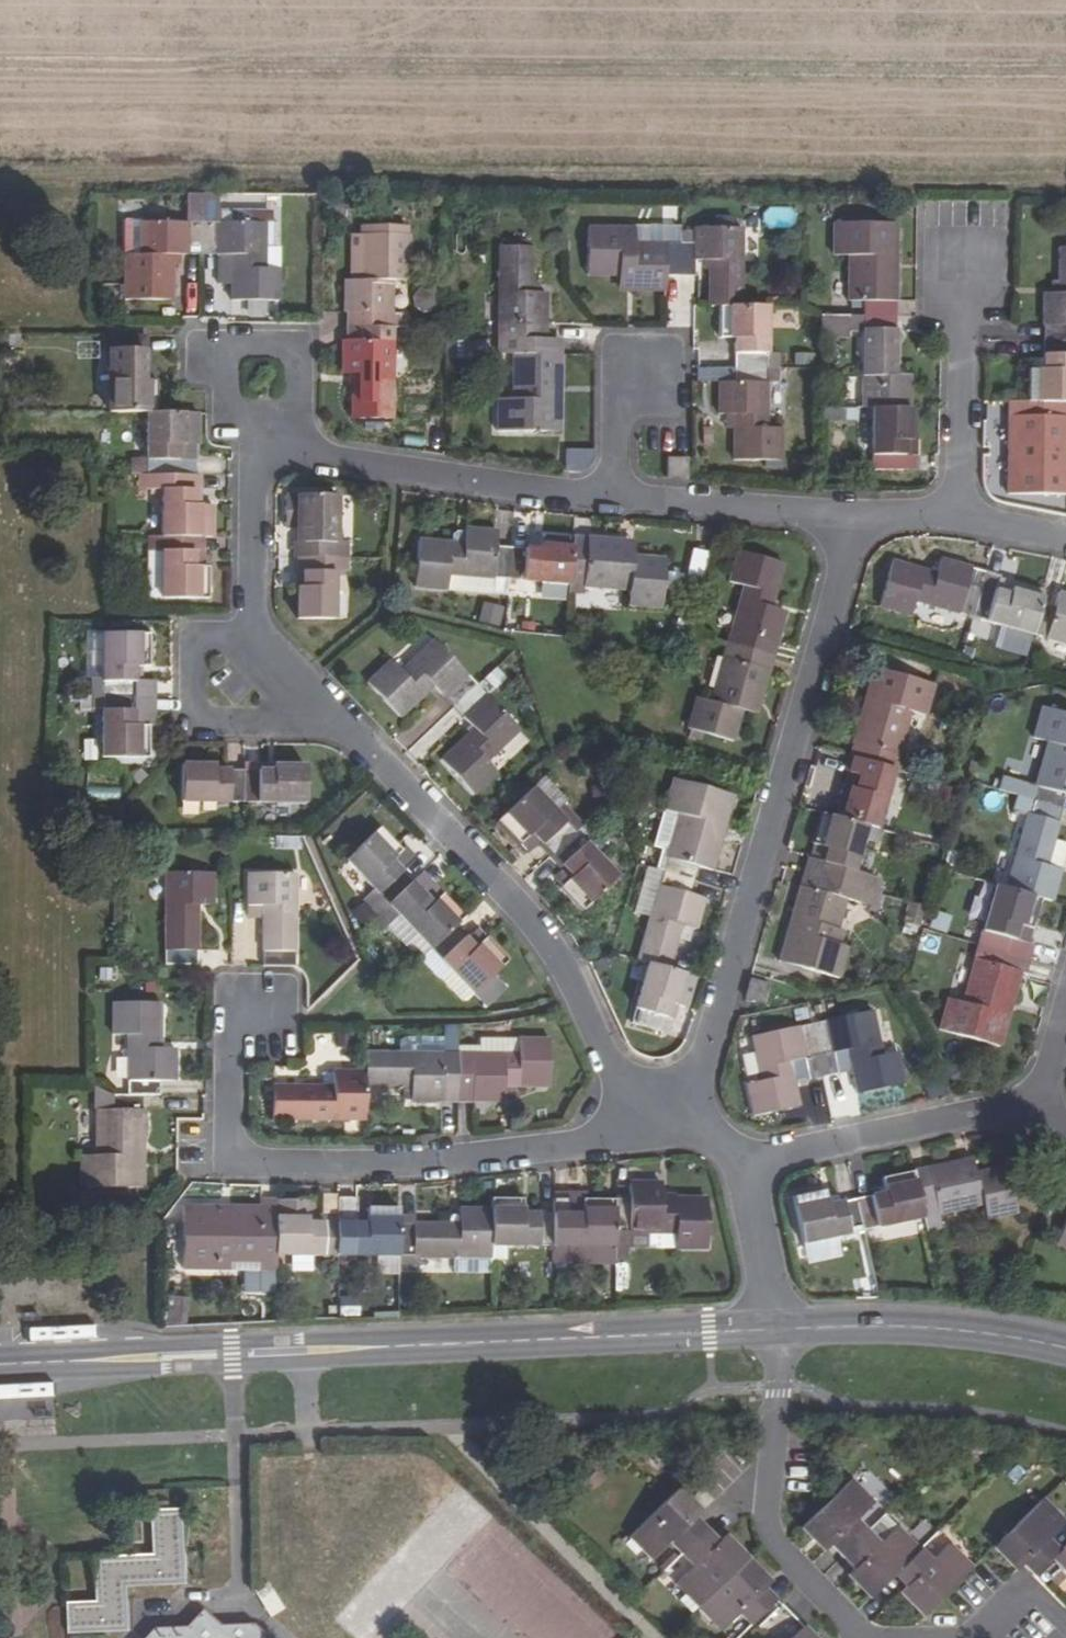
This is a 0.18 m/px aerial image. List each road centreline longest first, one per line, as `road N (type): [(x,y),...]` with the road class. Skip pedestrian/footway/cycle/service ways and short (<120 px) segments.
road 1 (unclassified): [(0,1365),(775,1329)]
road 2 (residential): [(670,1111),(699,1072),(721,1017),(859,518)]
road 3 (residential): [(256,1012),(234,1062),(232,1162),(461,1160),(618,1136),(670,1111)]
road 4 (residential): [(670,1111),(615,1070),(539,925),(320,704)]
road 5 (residential): [(258,453),(616,502)]
road 6 (residential): [(864,1637),(770,1531),(775,1329)]
road 7 (residential): [(1036,1105),(743,1170)]
road 8 (unclassified): [(775,1329),(932,1328),(1065,1349)]
road 9 (residential): [(258,628),(208,642),(196,656),(198,709),(216,724),(280,726),(320,704)]
road 10 (residential): [(964,260),(956,515)]
road 11 (residential): [(616,502),(859,518)]
road 12 (residential): [(258,628),(258,453)]
road 13 (residential): [(775,1329),(743,1170)]
road 14 (residential): [(616,502),(620,421),(643,373)]
road 15 (residential): [(1065,1627),(1028,1589),(974,1637)]

